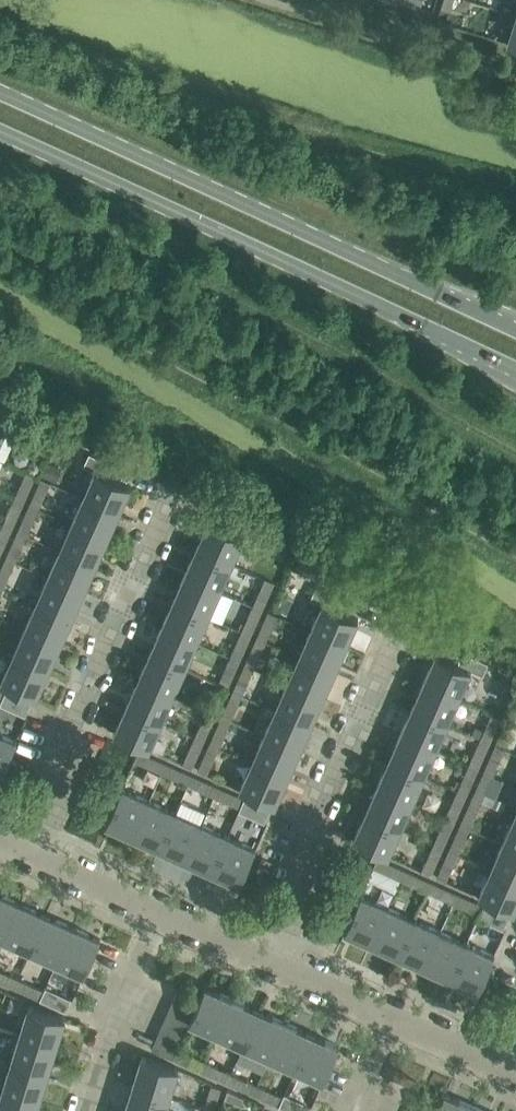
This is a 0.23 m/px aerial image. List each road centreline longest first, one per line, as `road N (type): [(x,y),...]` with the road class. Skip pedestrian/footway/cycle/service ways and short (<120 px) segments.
road 1 (secondary): [(0,133),(515,370)]
road 2 (secondary): [(515,328),(0,95)]
road 3 (residential): [(37,859),(65,793),(74,714),(174,491)]
road 4 (residential): [(277,966),(308,893),(315,819),(404,619)]
road 5 (residential): [(83,1110),(160,913)]
road 6 (residential): [(515,1073),(384,1014)]
road 7 (residential): [(160,913),(37,859)]
road 8 (residential): [(277,966),(160,913)]

